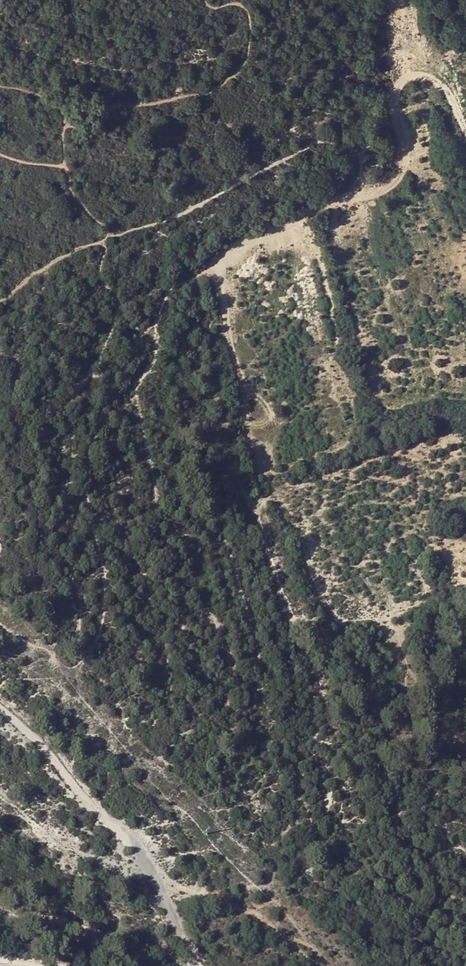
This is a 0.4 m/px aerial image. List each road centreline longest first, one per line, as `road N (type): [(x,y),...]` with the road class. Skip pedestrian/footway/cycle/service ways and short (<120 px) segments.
road 1 (track): [(245,415),(216,271),(224,256),(304,209),(386,187),(401,174),(393,96),(415,75),(445,90),(465,129)]
road 2 (track): [(0,719),(157,874),(203,965)]

